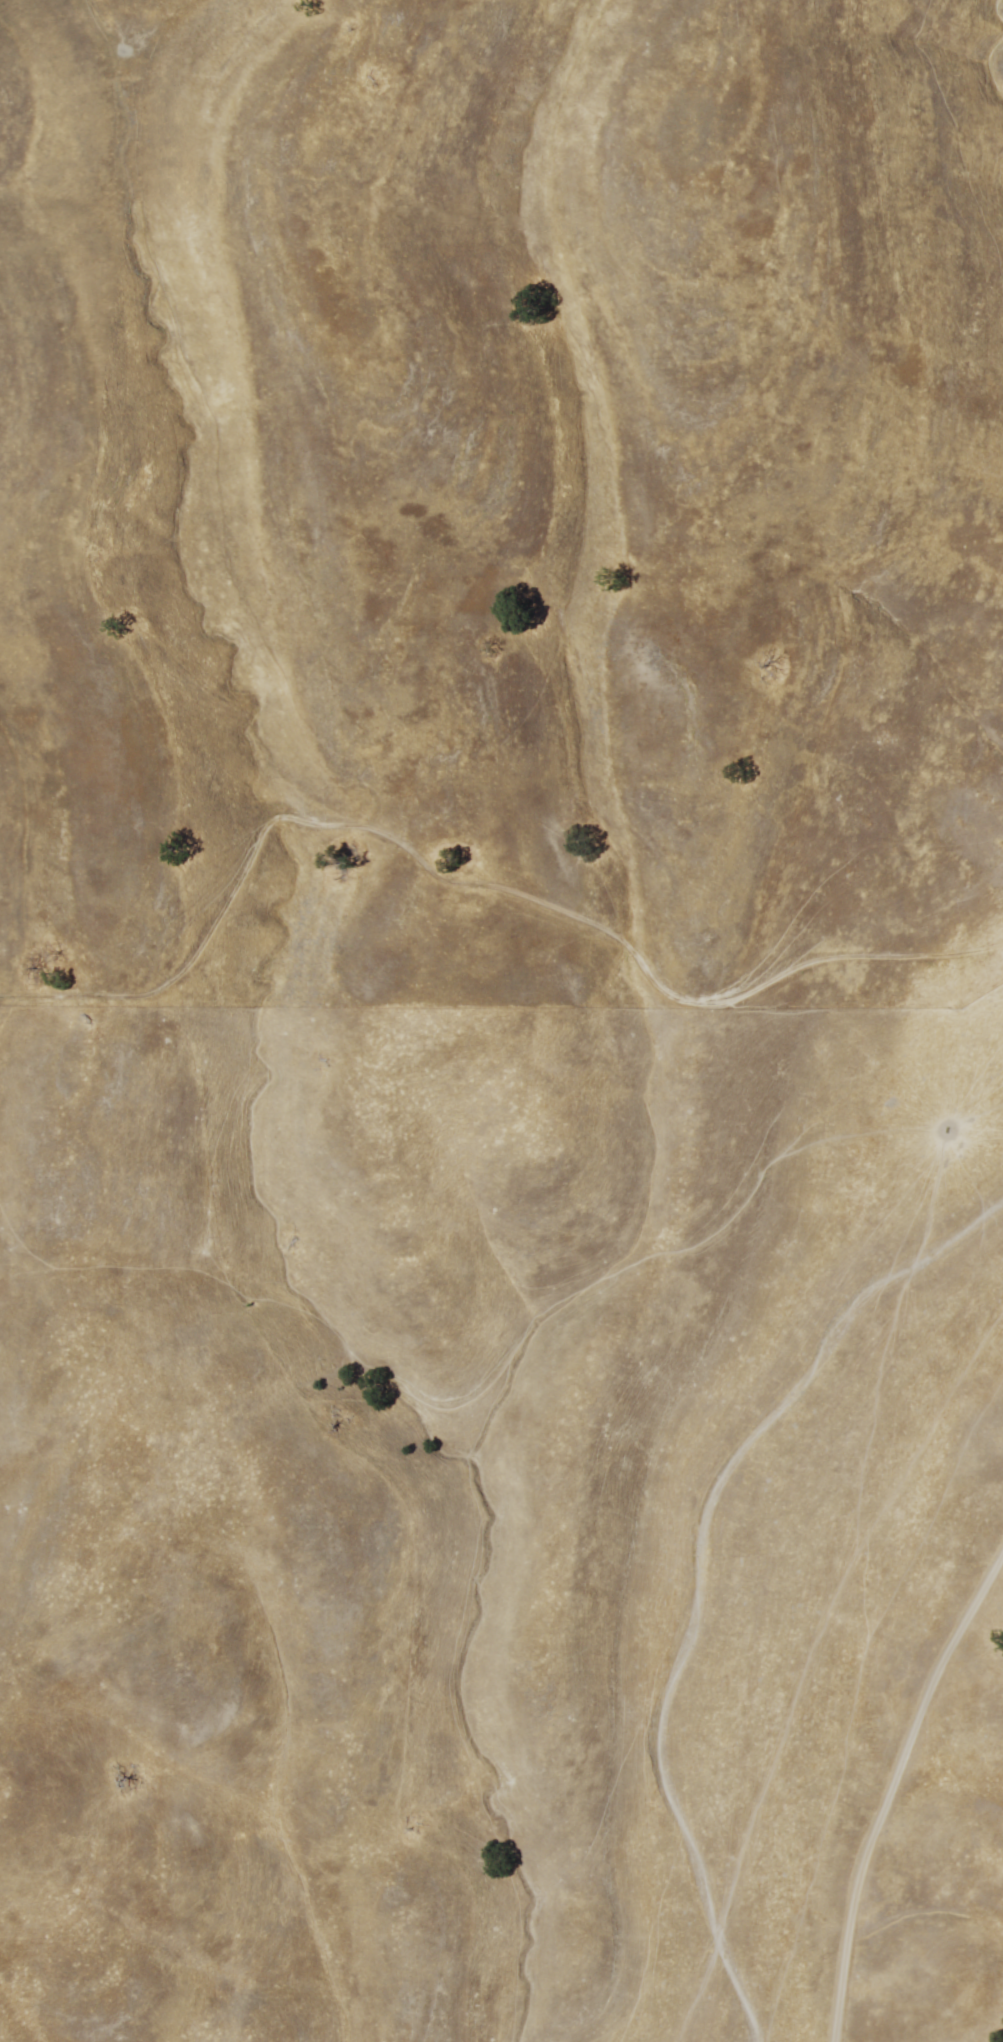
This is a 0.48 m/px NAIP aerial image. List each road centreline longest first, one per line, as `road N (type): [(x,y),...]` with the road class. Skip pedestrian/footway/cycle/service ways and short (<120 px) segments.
road 1 (track): [(836,2041),(864,1860),(952,1645),(1002,1550)]

